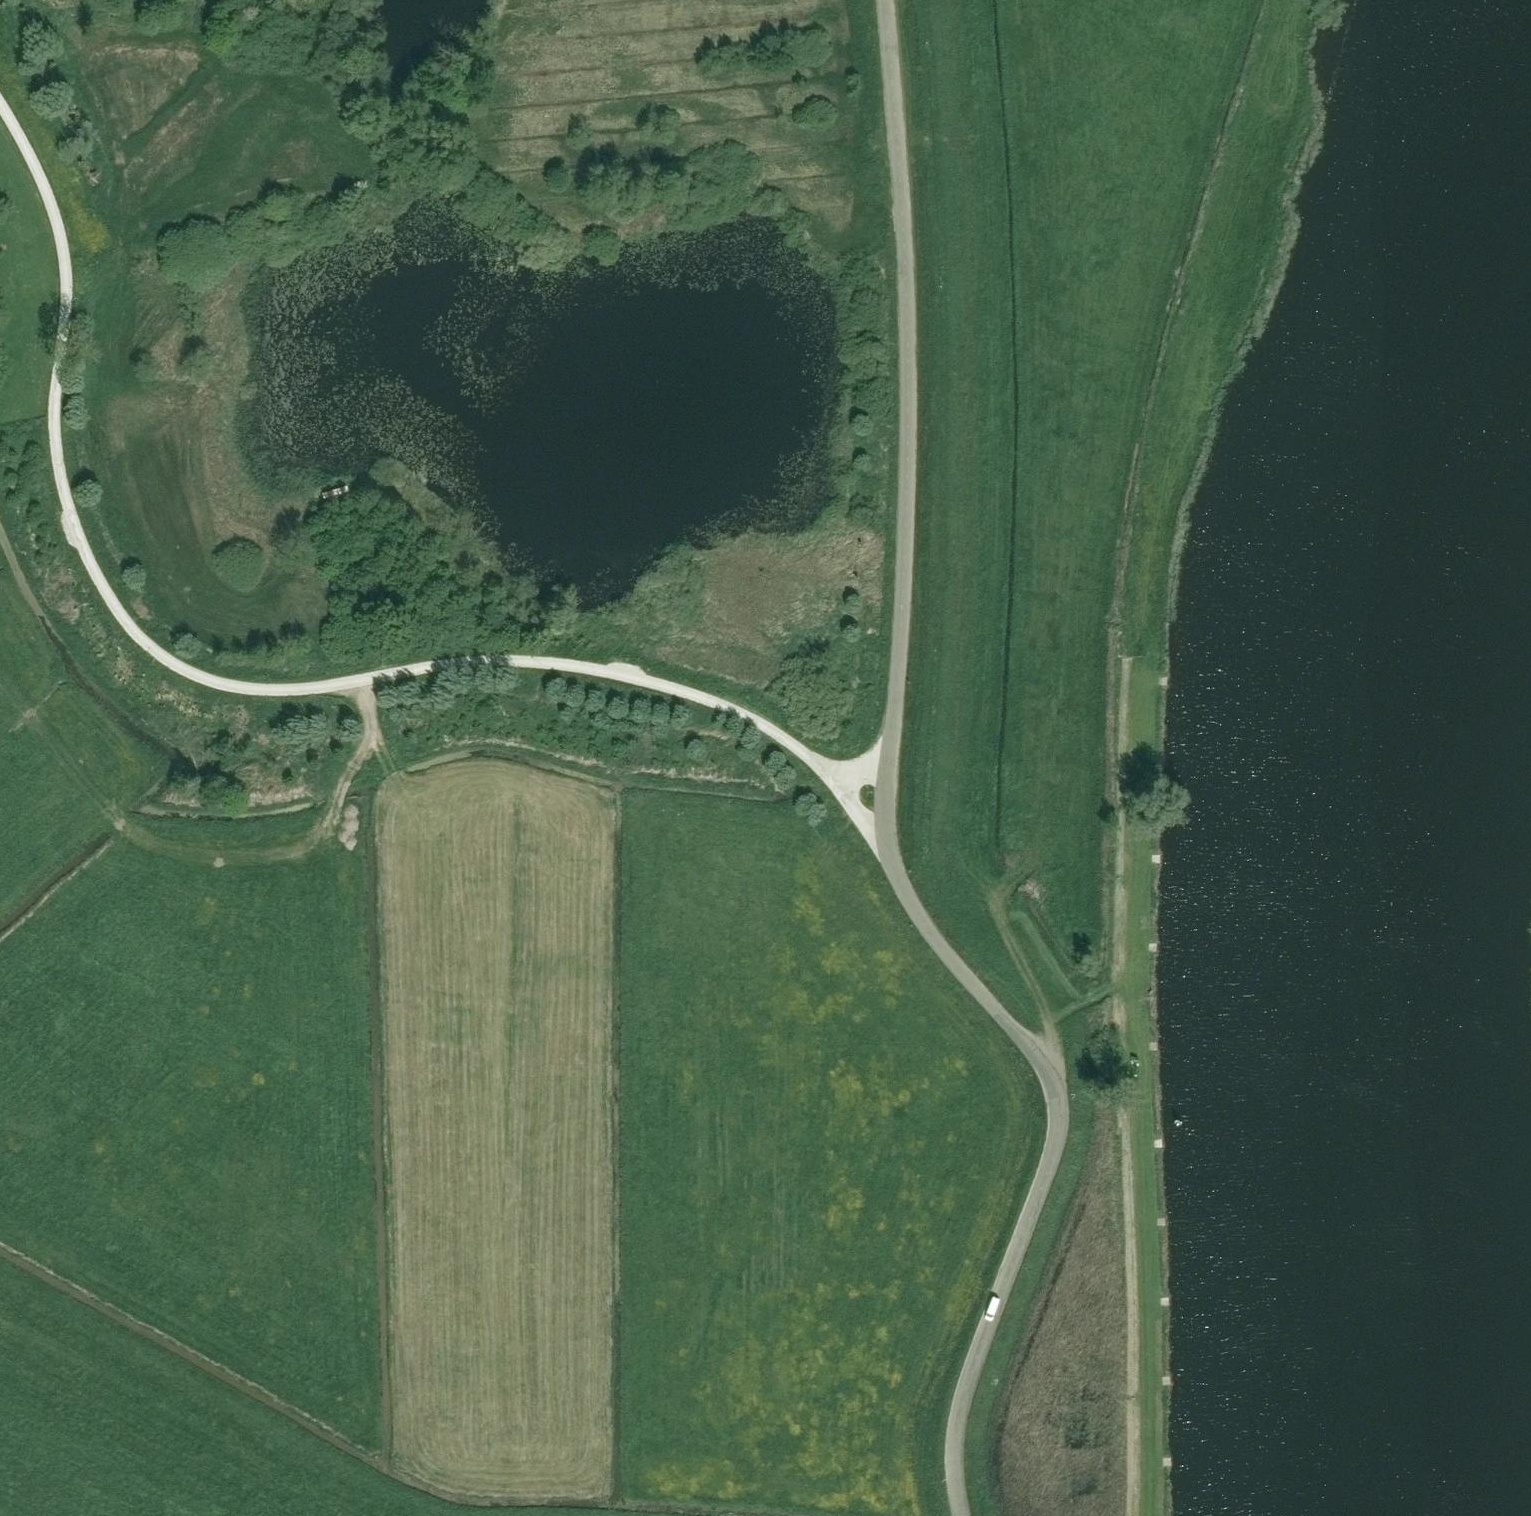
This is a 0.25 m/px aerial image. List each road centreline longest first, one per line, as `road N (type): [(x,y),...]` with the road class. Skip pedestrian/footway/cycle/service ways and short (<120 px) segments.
road 1 (unclassified): [(826,771),(733,709),(587,668),(482,661),(259,689),(197,674),(145,642),(103,589),(66,501),(54,430),(63,249),(29,152),(0,102)]
road 2 (unclassified): [(888,763),(908,443),(907,285),(886,0)]
road 3 (unclassified): [(960,1515),(958,1416),(1052,1157),(1059,1104),(1040,1058),(917,913),(889,853)]

